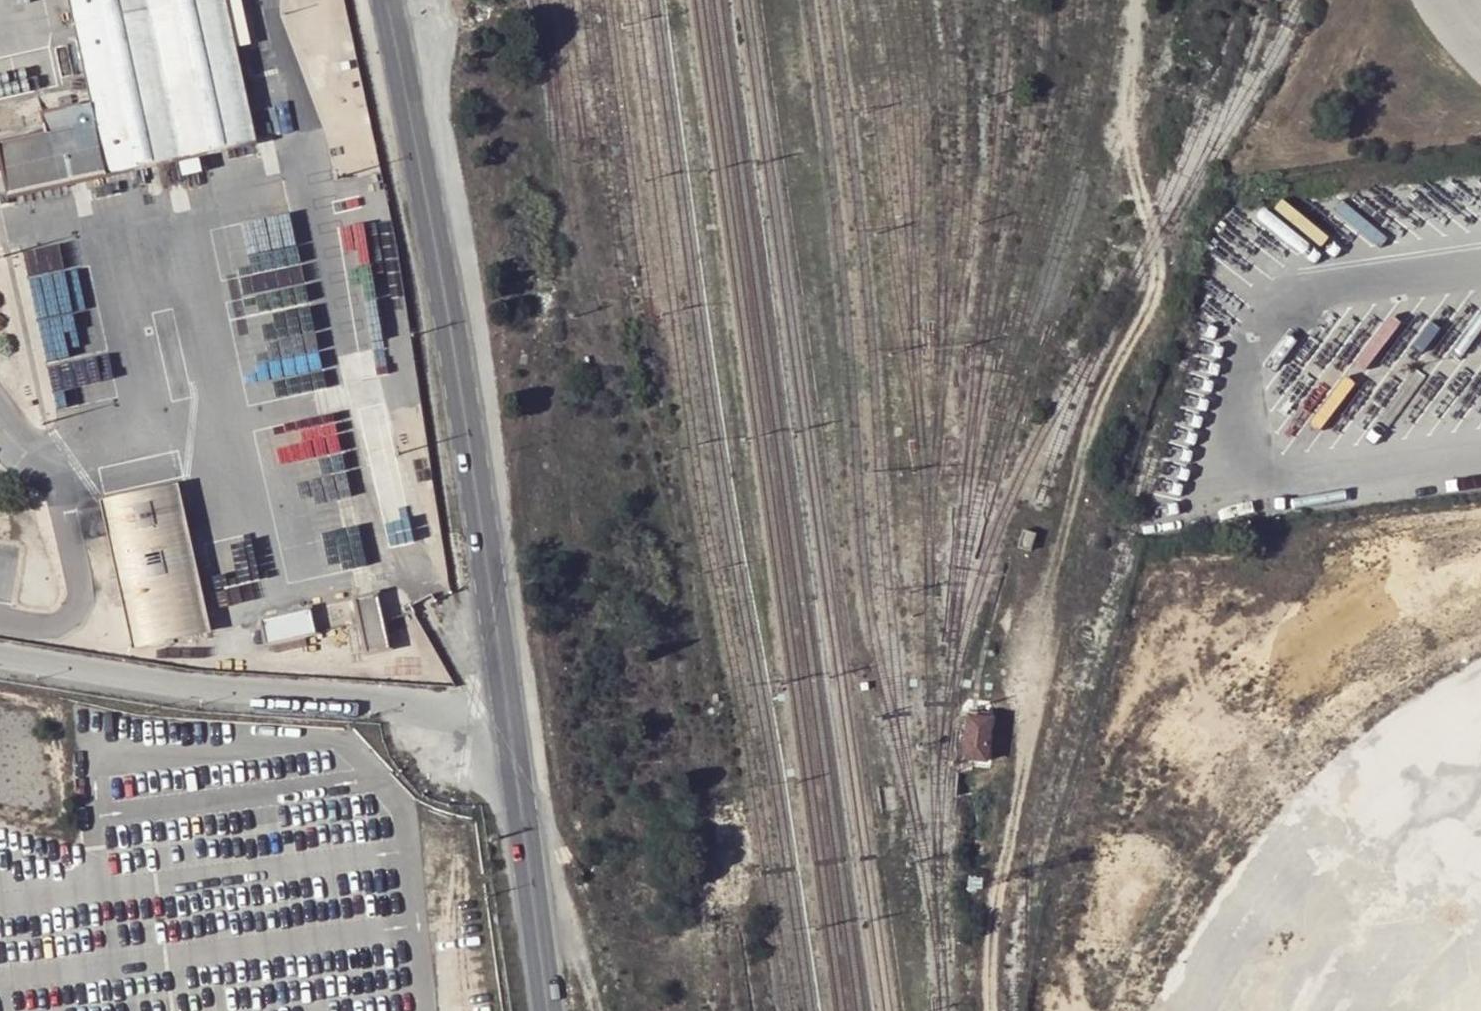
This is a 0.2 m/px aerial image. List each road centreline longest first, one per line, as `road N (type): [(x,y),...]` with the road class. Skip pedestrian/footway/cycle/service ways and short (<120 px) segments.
road 1 (track): [(993,1010),(996,916),(1056,563),(1098,411),(1161,270),(1132,146),(1137,0)]
road 2 (secondary): [(384,0),(451,318),(551,1010)]

